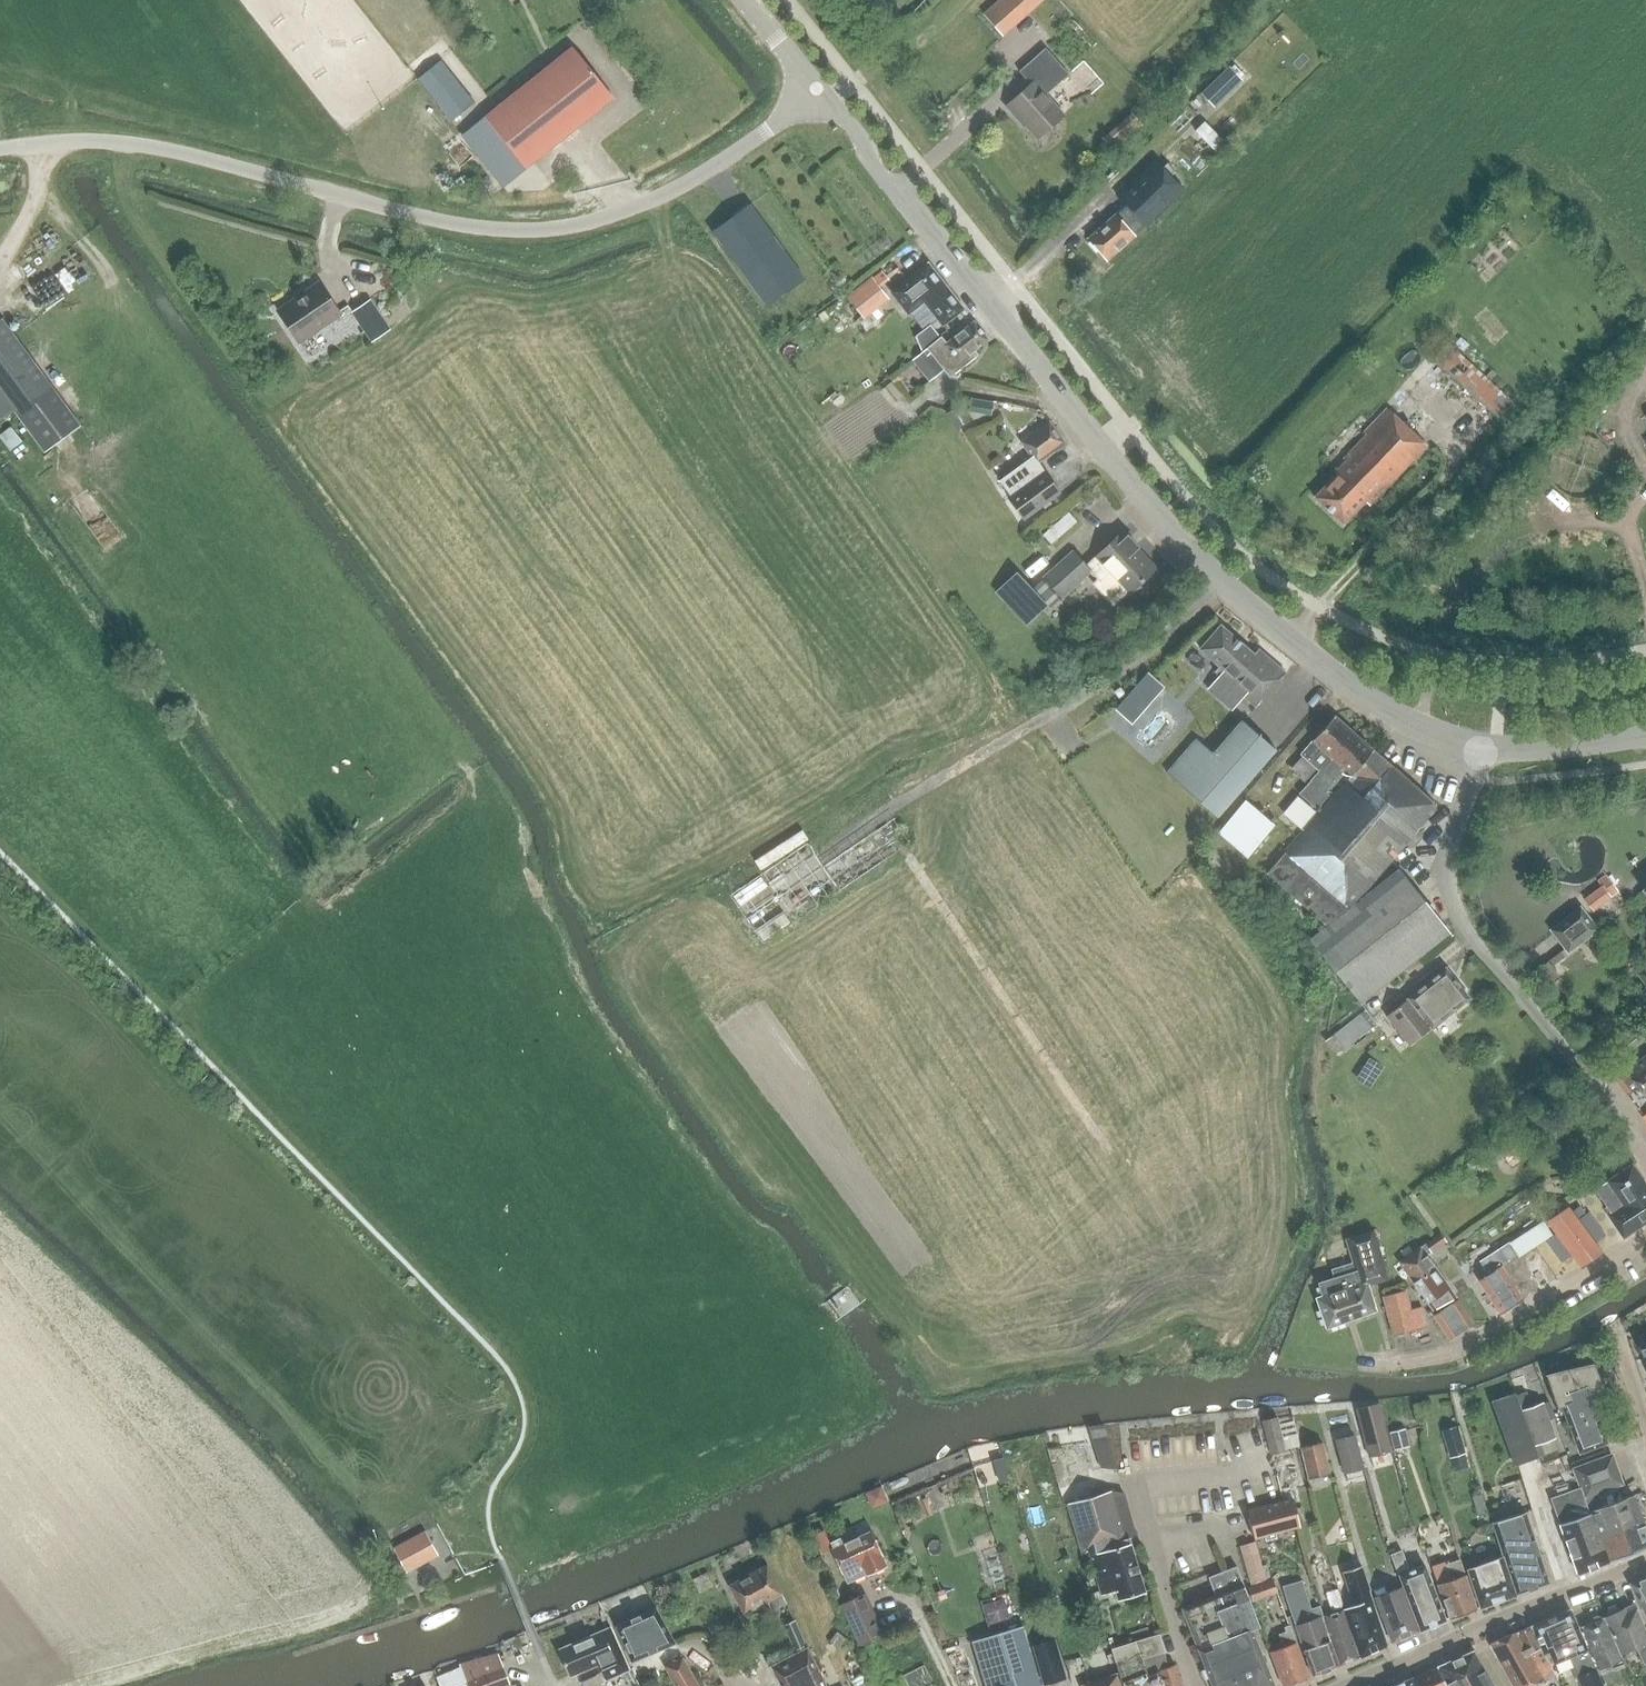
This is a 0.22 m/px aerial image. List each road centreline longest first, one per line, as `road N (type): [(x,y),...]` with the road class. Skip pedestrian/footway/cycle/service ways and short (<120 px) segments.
road 1 (tertiary): [(1479,747),(1418,729),(1340,679),(1155,518),(820,87)]
road 2 (unclassified): [(0,150),(140,145),(458,225),(541,230),(670,193),(820,87)]
road 3 (residential): [(1585,1086),(1444,893),(1479,747)]
road 4 (residential): [(1195,1685),(1132,1487),(1270,1465)]
road 5 (residential): [(1350,1685),(1645,1562)]
road 6 (residential): [(1371,1363),(1446,1354),(1645,1238)]
road 7 (tertiary): [(1645,734),(1479,747)]

